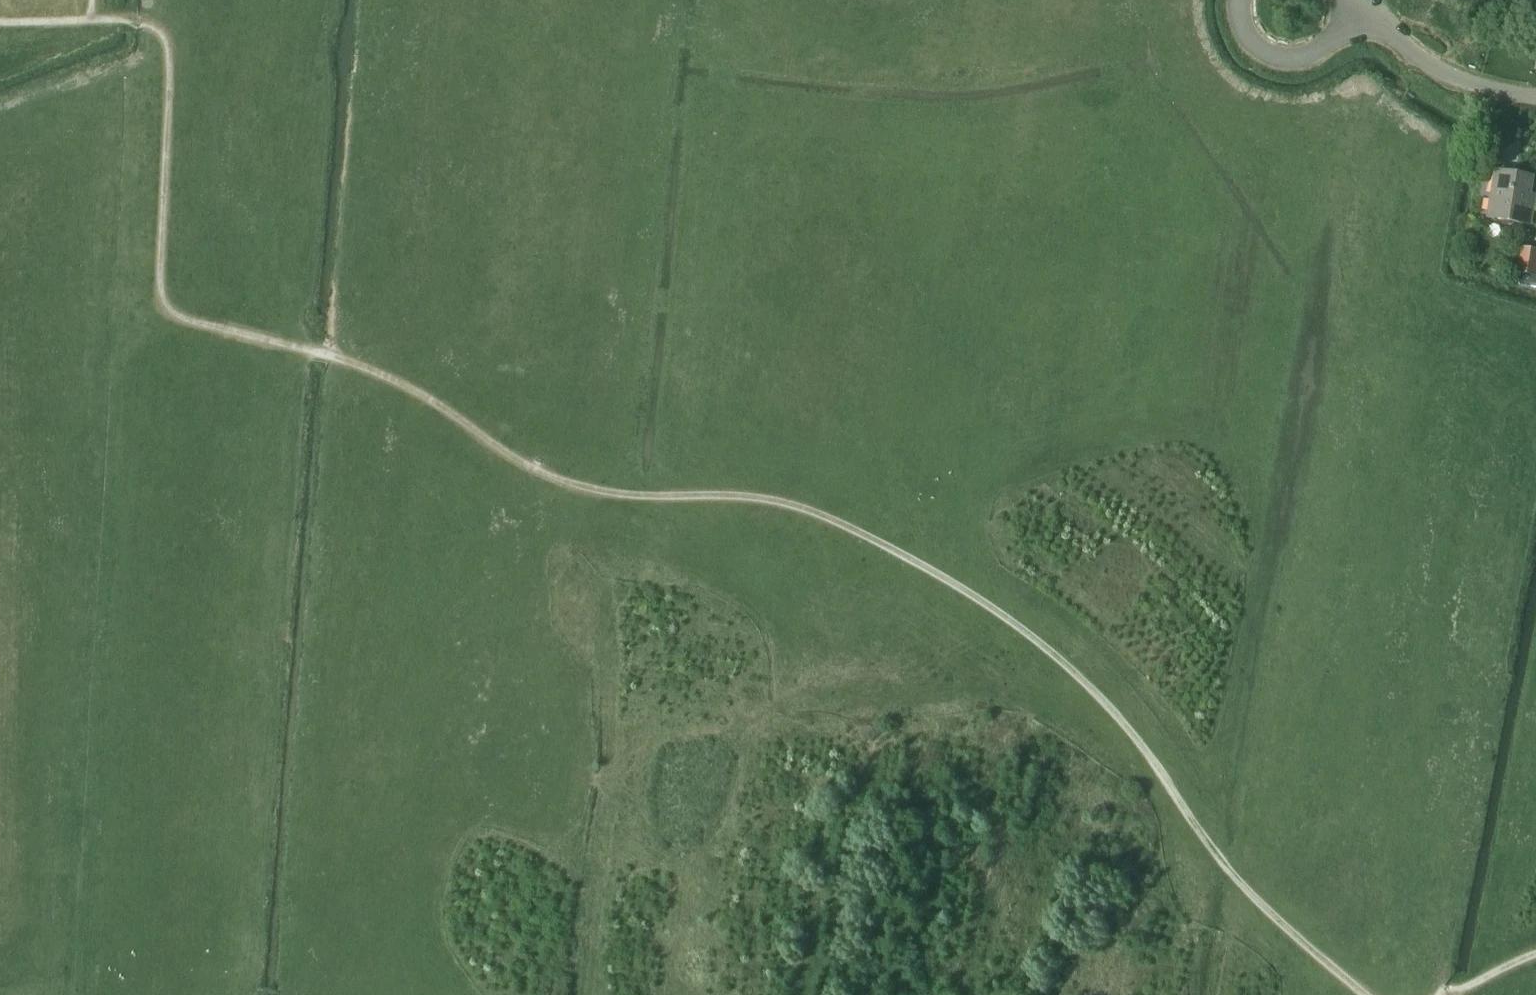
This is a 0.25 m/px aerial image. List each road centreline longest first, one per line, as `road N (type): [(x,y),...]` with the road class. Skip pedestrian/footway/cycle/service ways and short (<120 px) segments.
road 1 (unclassified): [(1535,97),(1441,72),(1360,14)]
road 2 (unclassified): [(1241,0),(1251,42),(1276,57),(1303,57),(1360,14)]

